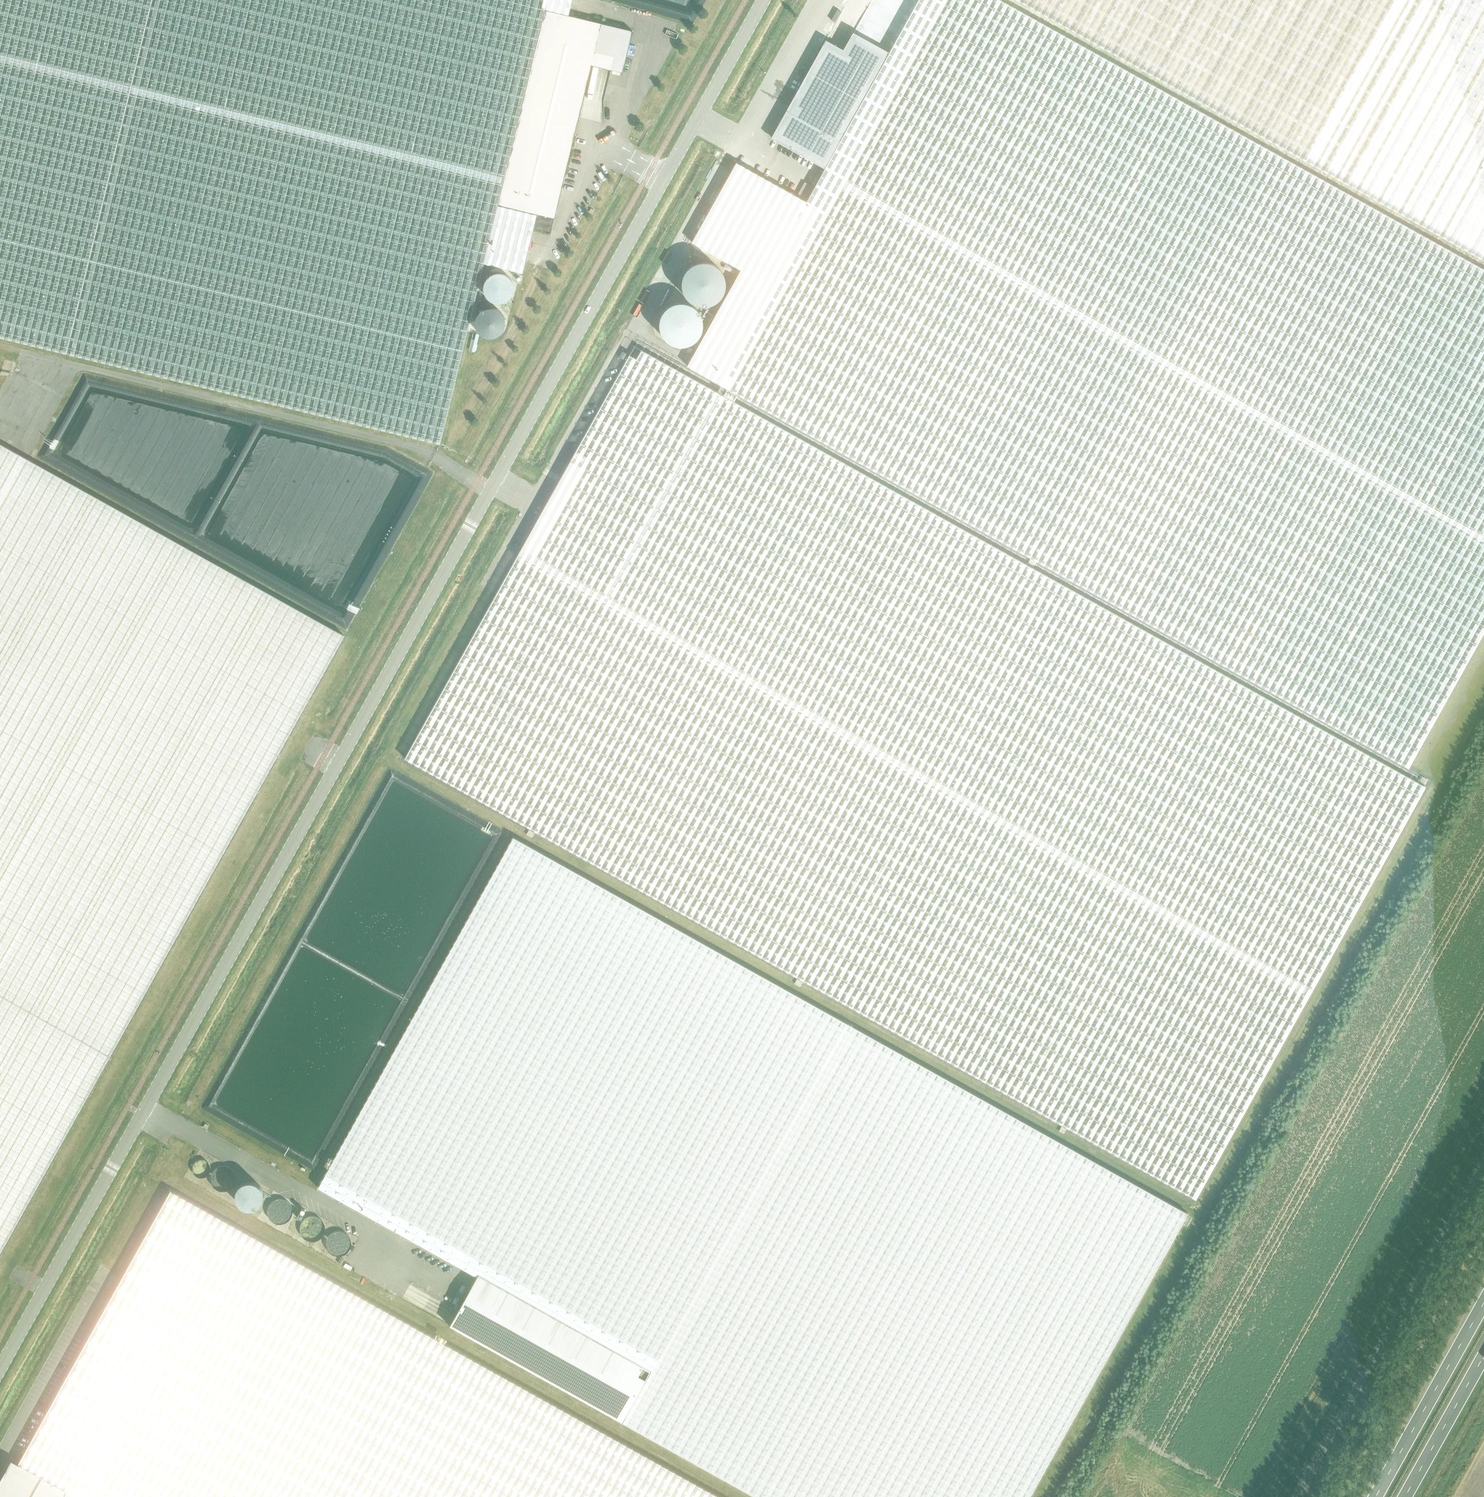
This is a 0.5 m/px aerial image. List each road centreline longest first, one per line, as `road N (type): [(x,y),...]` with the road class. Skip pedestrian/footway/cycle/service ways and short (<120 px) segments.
road 1 (unclassified): [(0,1374),(764,0)]
road 2 (unclassified): [(1296,1496),(1483,1159)]
road 3 (trunk): [(1483,1302),(1376,1496)]
road 4 (trunk): [(1405,1496),(1483,1355)]

